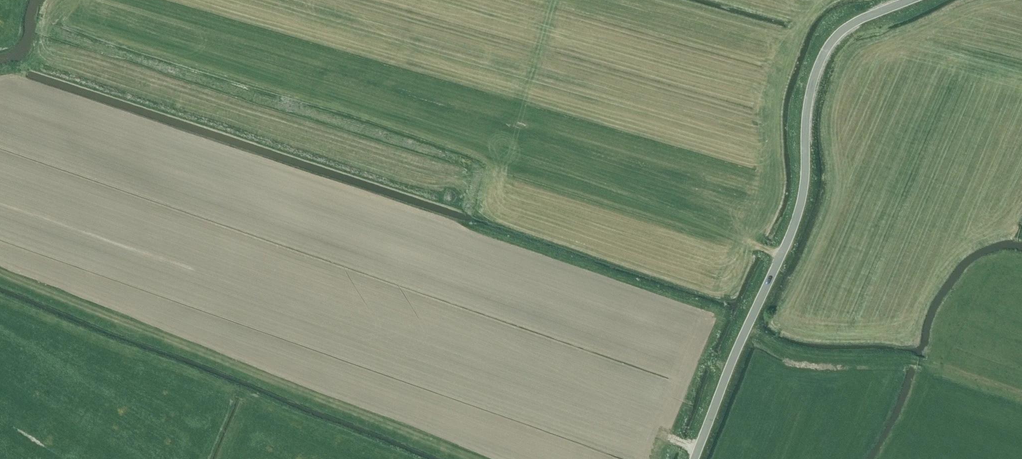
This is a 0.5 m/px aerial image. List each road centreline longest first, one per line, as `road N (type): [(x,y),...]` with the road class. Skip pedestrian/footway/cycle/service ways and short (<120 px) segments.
road 1 (unclassified): [(695,458),(796,220),(810,89),(823,57),(843,32),(911,0)]

